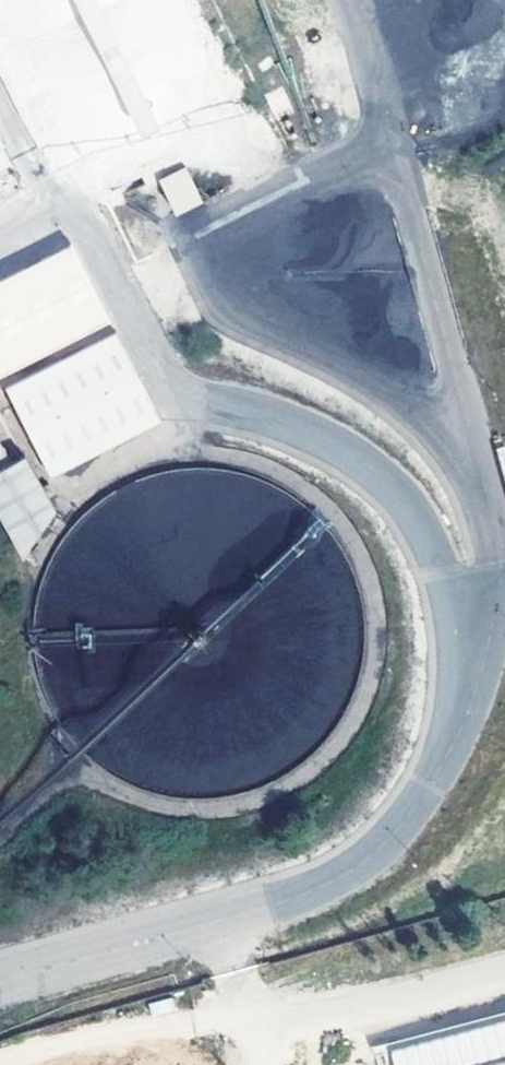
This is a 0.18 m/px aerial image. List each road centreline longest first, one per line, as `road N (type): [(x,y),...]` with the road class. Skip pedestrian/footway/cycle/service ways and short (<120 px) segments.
road 1 (residential): [(254,1064),(250,1046),(504,981)]

